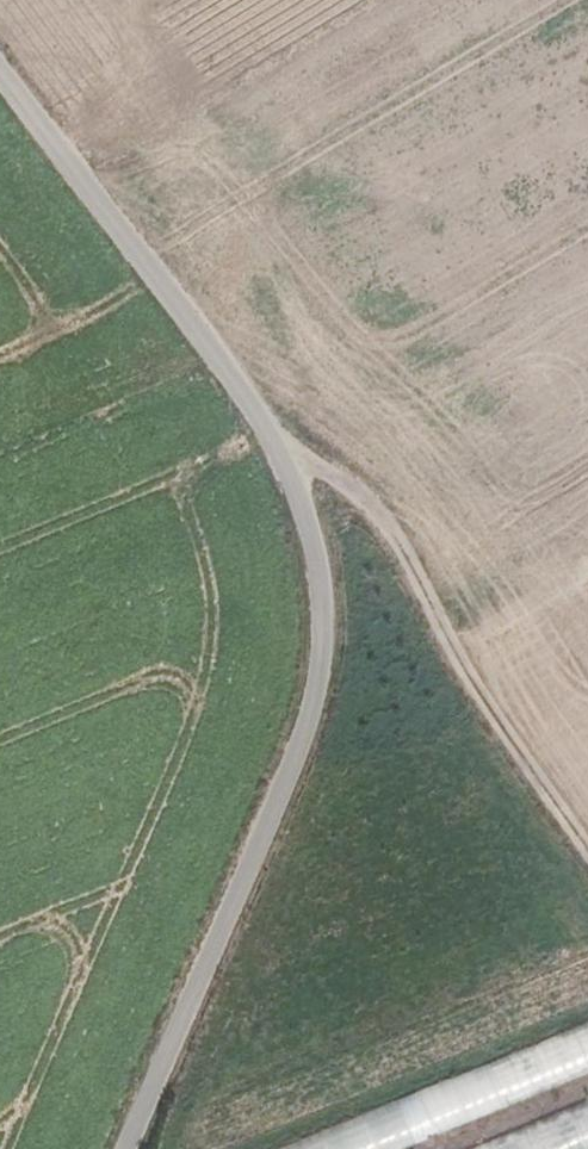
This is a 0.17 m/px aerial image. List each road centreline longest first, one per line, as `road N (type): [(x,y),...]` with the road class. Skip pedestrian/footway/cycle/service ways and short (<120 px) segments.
road 1 (unclassified): [(0,41),(302,497),(323,598),(316,695),(291,776),(124,1148)]
road 2 (track): [(242,401),(350,523),(587,882)]

